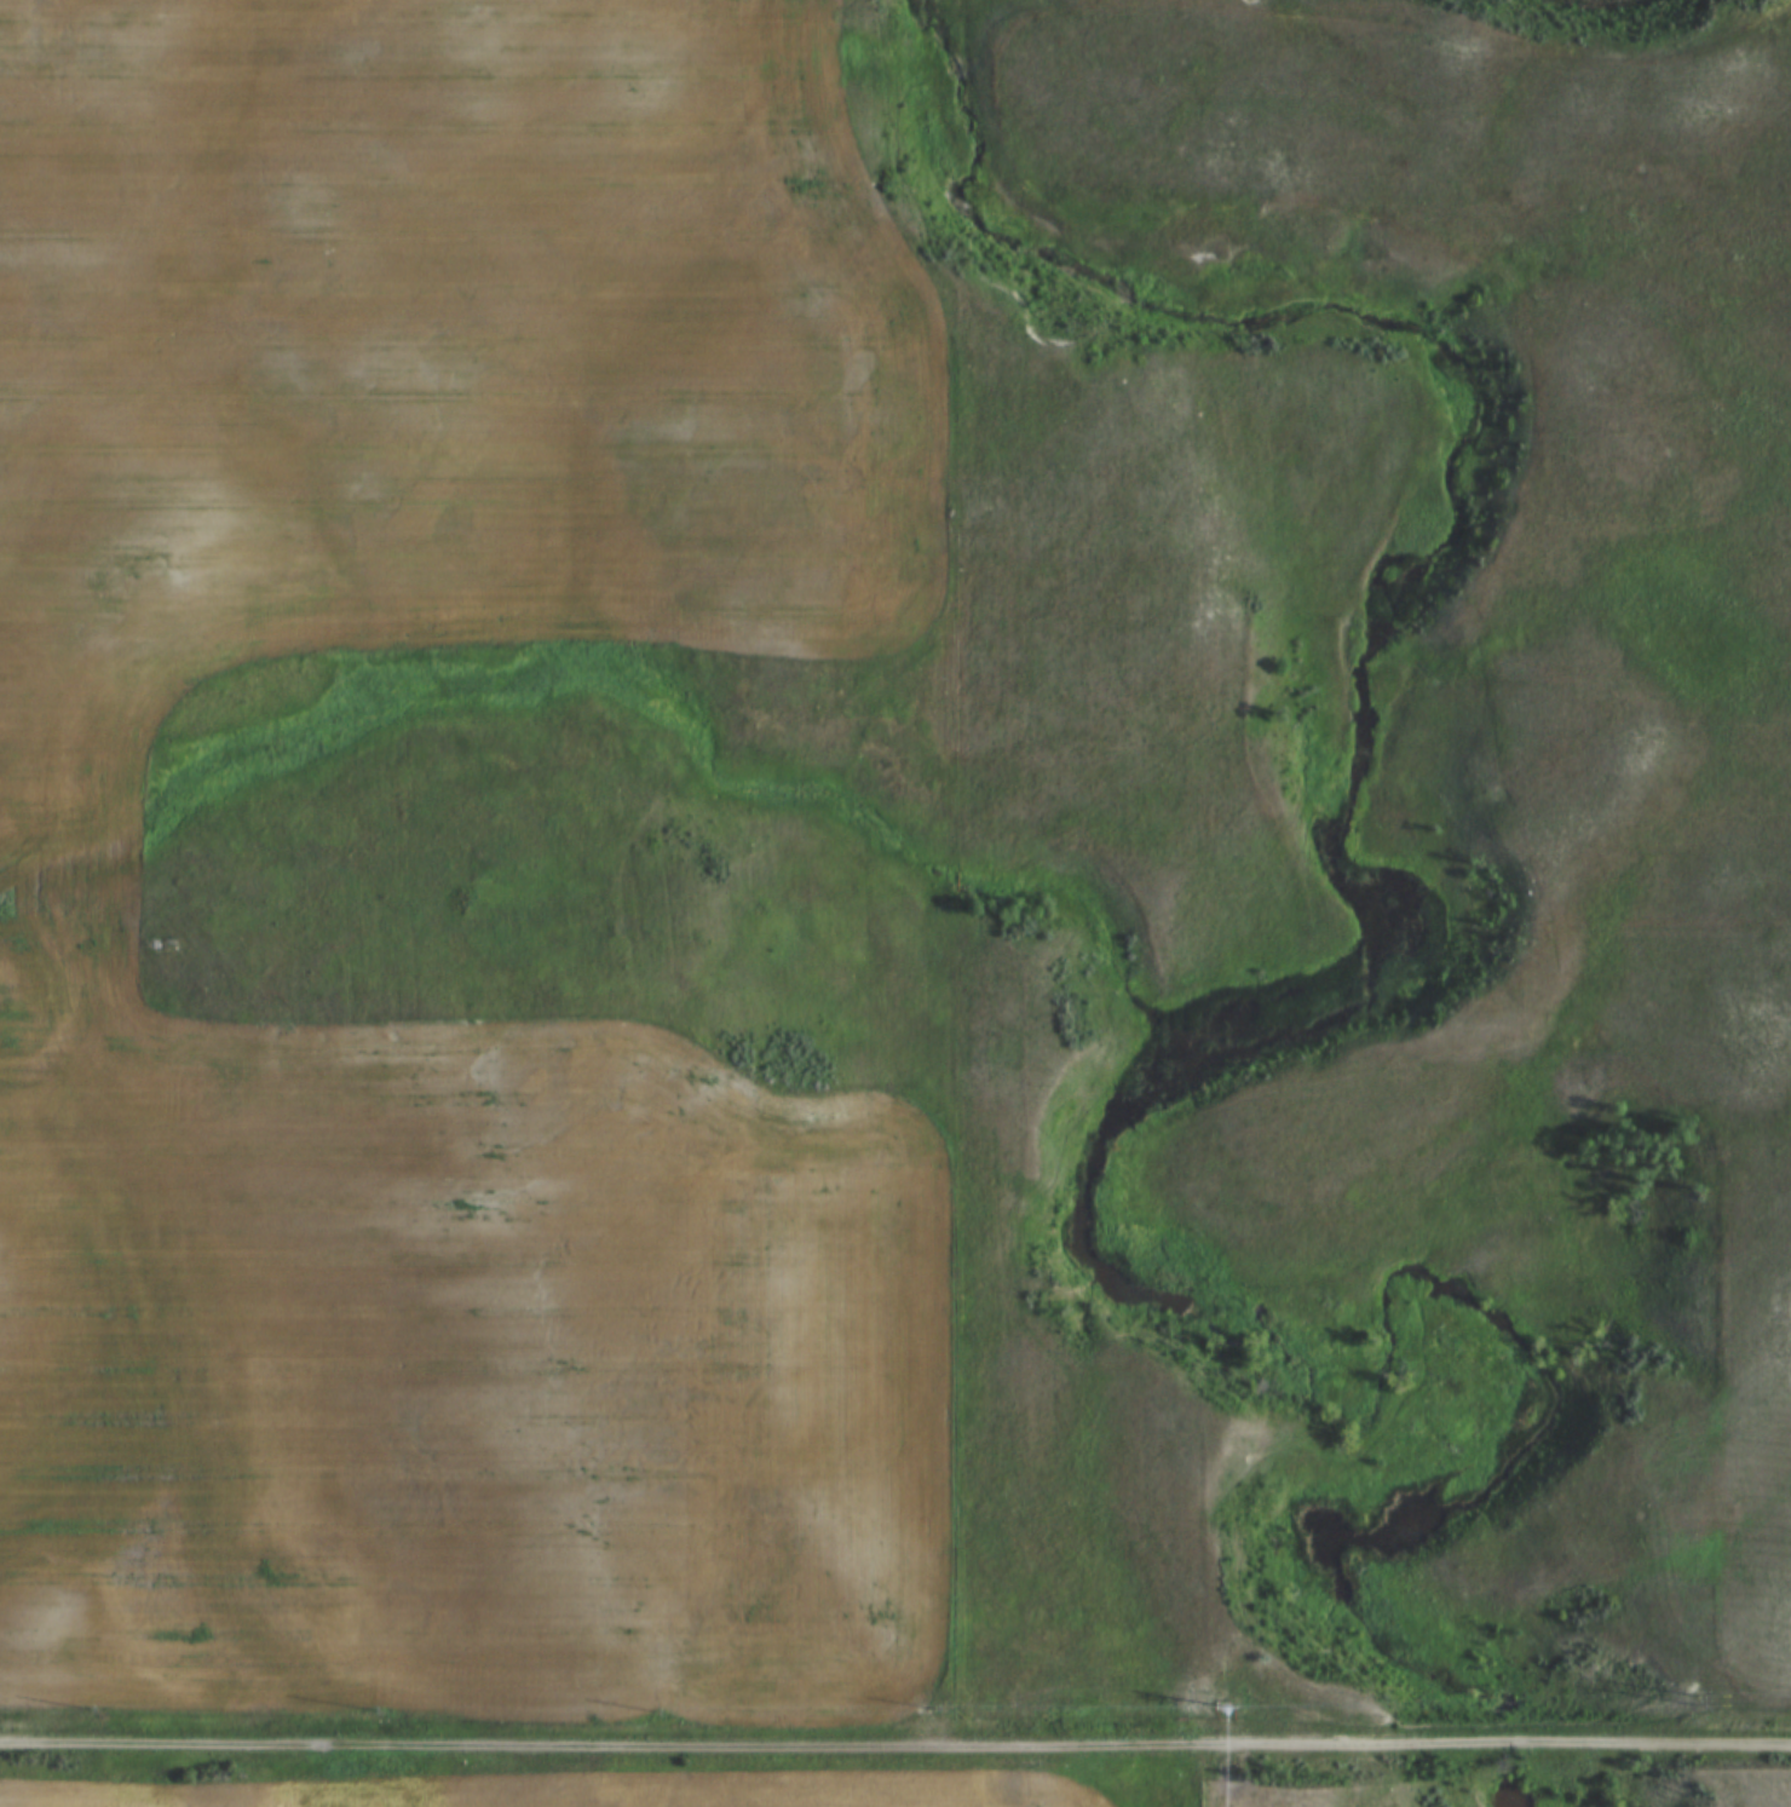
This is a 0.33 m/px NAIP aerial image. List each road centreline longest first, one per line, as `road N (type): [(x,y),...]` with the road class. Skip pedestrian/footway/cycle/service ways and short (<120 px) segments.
road 1 (track): [(0,1746),(1790,1741)]

